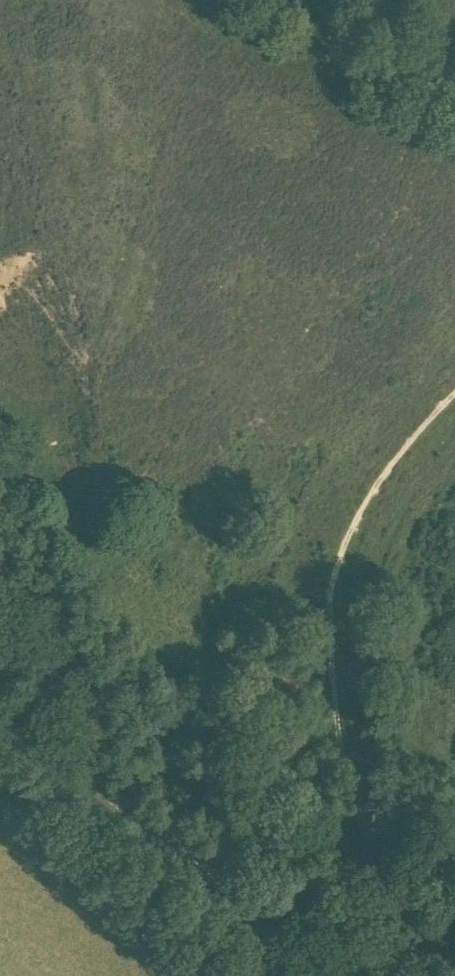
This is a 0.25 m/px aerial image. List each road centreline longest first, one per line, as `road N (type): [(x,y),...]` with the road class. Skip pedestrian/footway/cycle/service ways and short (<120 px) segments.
road 1 (unclassified): [(277,975),(237,893),(104,792),(0,687)]

